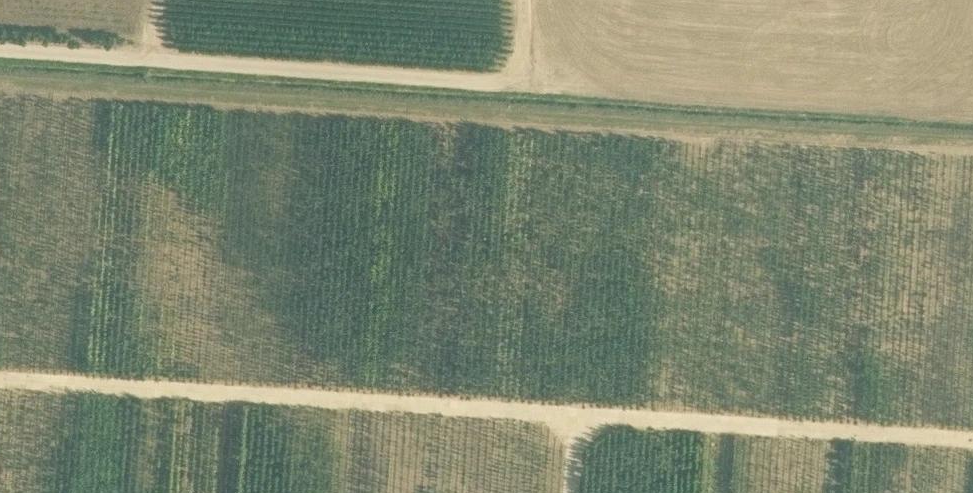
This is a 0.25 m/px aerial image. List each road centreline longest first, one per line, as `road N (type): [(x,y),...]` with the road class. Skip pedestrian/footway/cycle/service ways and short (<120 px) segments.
road 1 (track): [(527,84),(0,52)]

